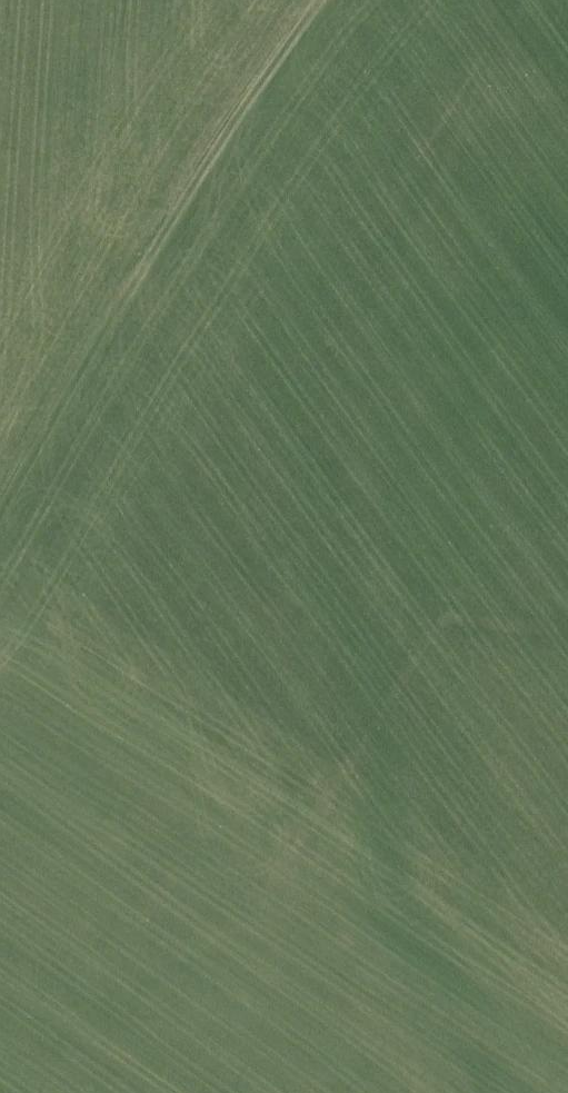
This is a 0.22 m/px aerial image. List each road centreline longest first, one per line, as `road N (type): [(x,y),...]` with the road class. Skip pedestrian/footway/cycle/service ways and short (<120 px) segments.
road 1 (track): [(331,0),(144,271),(0,543)]

